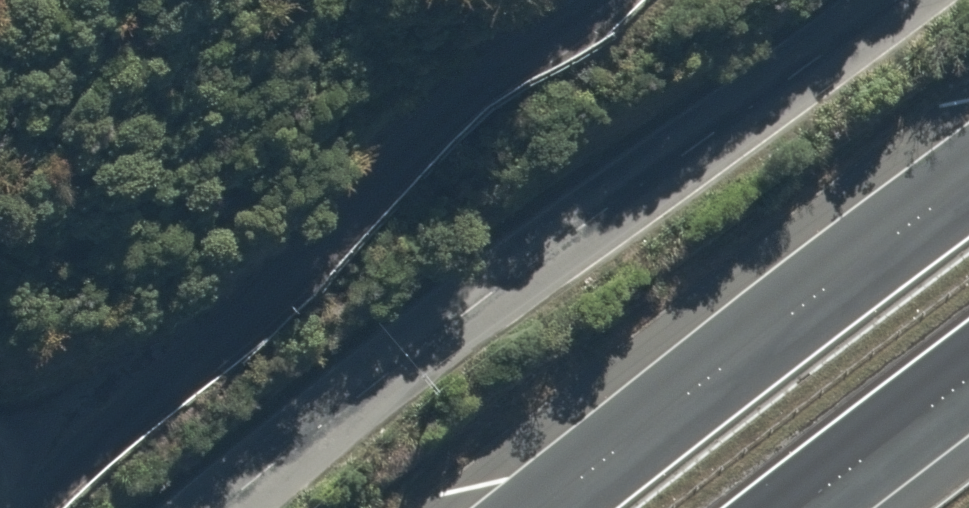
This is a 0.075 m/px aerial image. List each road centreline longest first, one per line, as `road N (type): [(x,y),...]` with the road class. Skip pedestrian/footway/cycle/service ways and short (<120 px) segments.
road 1 (unclassified): [(224,507),(452,317),(895,0)]
road 2 (unclassified): [(29,507),(75,457),(351,215),(434,124),(588,0)]
road 3 (trunk): [(555,507),(968,186)]
road 4 (trunk): [(968,373),(795,507)]

